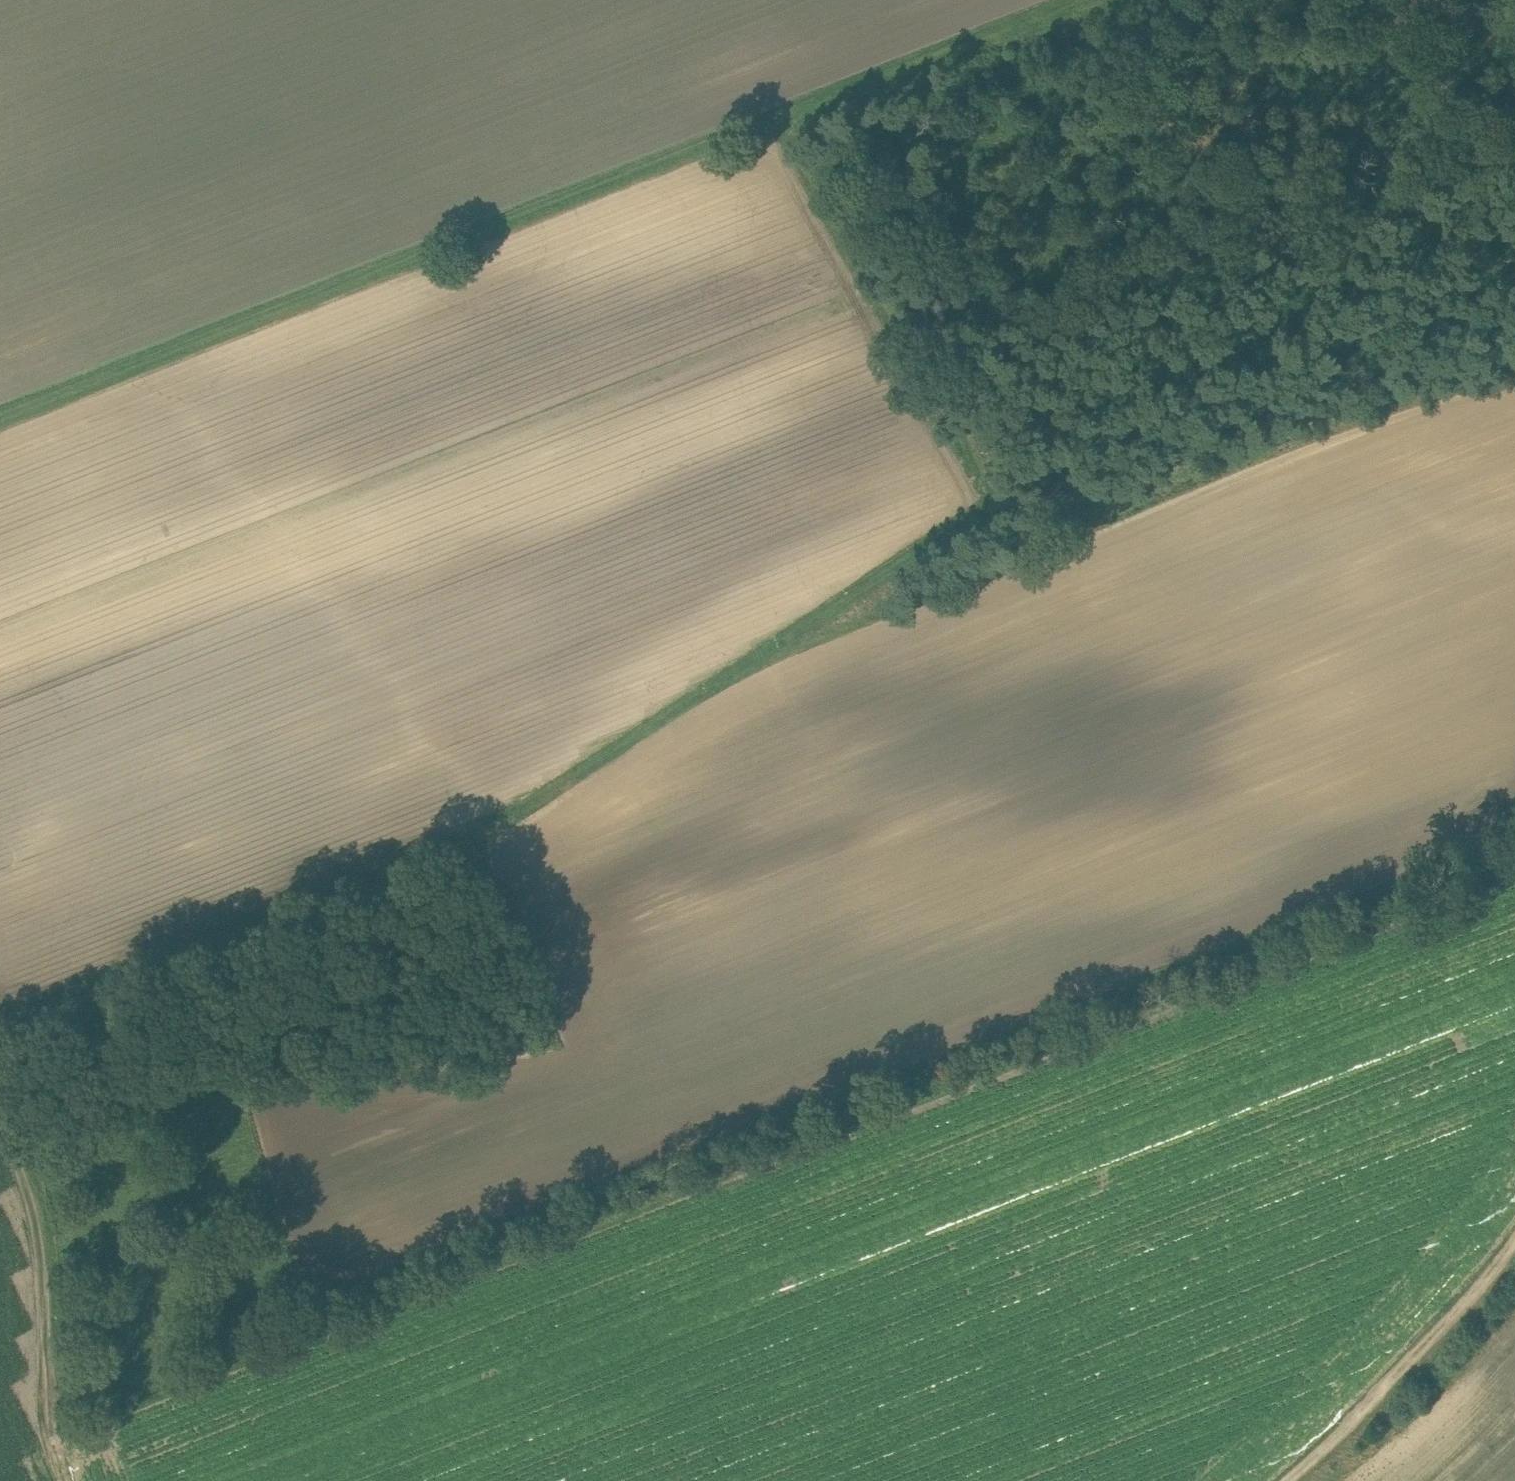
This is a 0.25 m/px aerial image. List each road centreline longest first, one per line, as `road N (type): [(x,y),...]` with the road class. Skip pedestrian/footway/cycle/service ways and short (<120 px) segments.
road 1 (track): [(0,416),(1073,0)]
road 2 (track): [(66,1480),(50,1436),(40,1224),(0,1090)]
road 3 (track): [(1290,1480),(1514,1245)]

